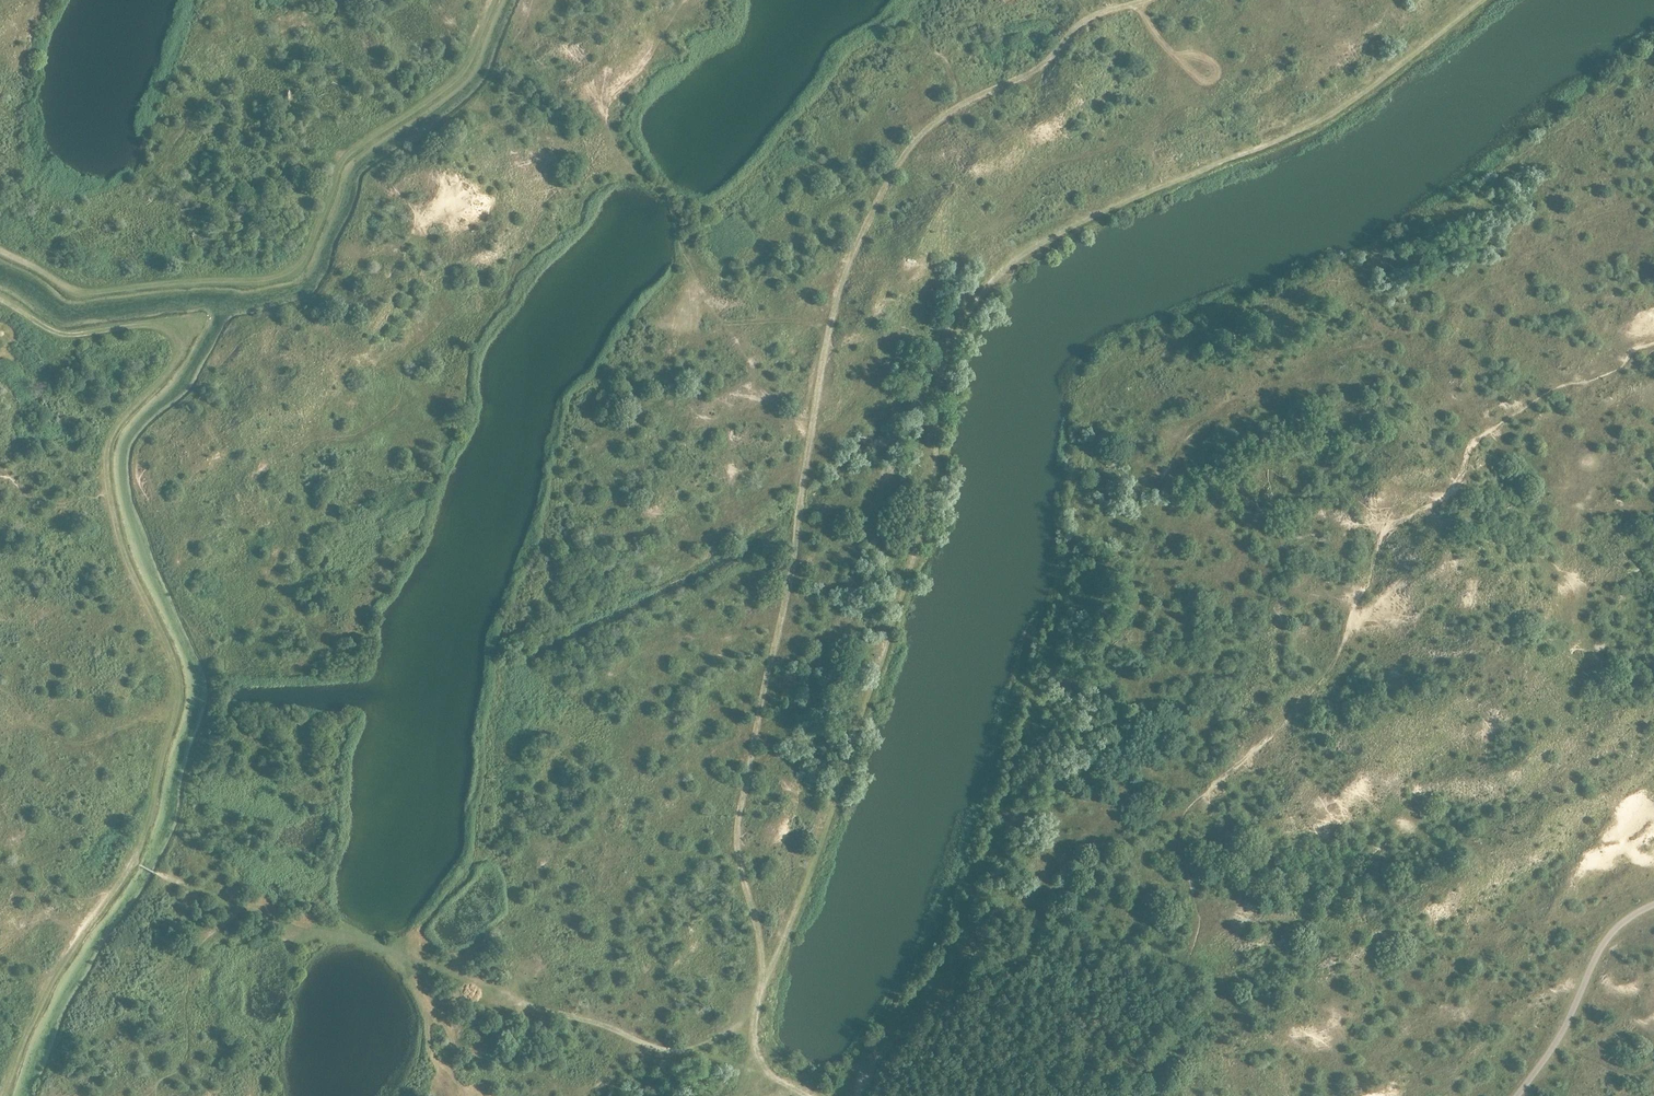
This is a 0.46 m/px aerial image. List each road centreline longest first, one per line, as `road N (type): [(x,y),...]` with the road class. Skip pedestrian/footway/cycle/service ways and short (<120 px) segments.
road 1 (track): [(1145,0),(1084,19),(1035,70),(926,129),(881,195),(842,284),(738,829),(763,983),(754,1018),(757,1056),(735,1095)]
road 2 (track): [(1516,1095),(1559,1036),(1604,943),(1653,904)]

